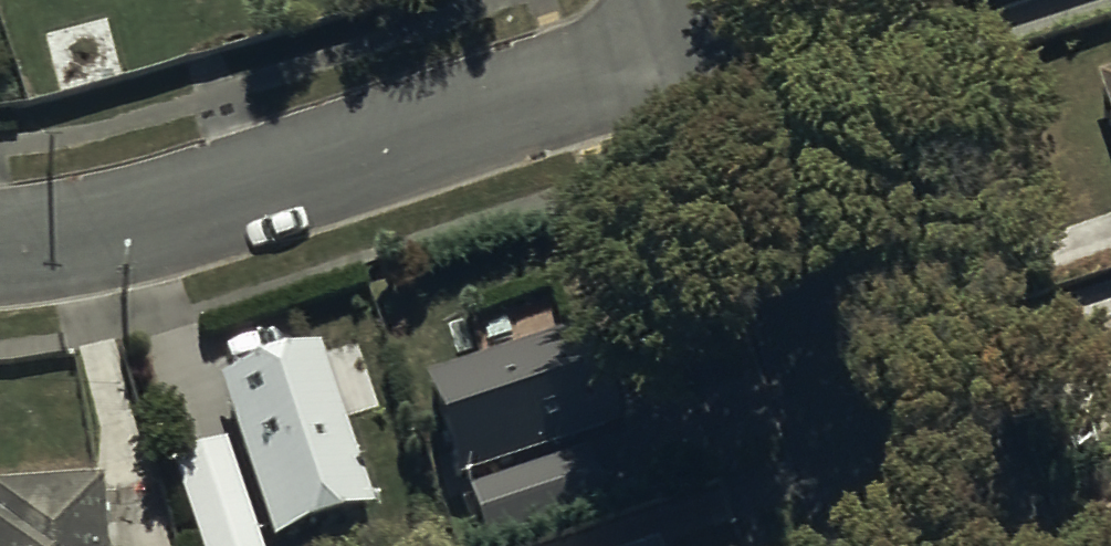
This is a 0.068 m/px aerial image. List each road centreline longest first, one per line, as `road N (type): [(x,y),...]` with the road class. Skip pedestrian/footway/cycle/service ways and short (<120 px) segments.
road 1 (residential): [(726,32),(159,217),(0,245)]
road 2 (residential): [(726,32),(900,545)]

